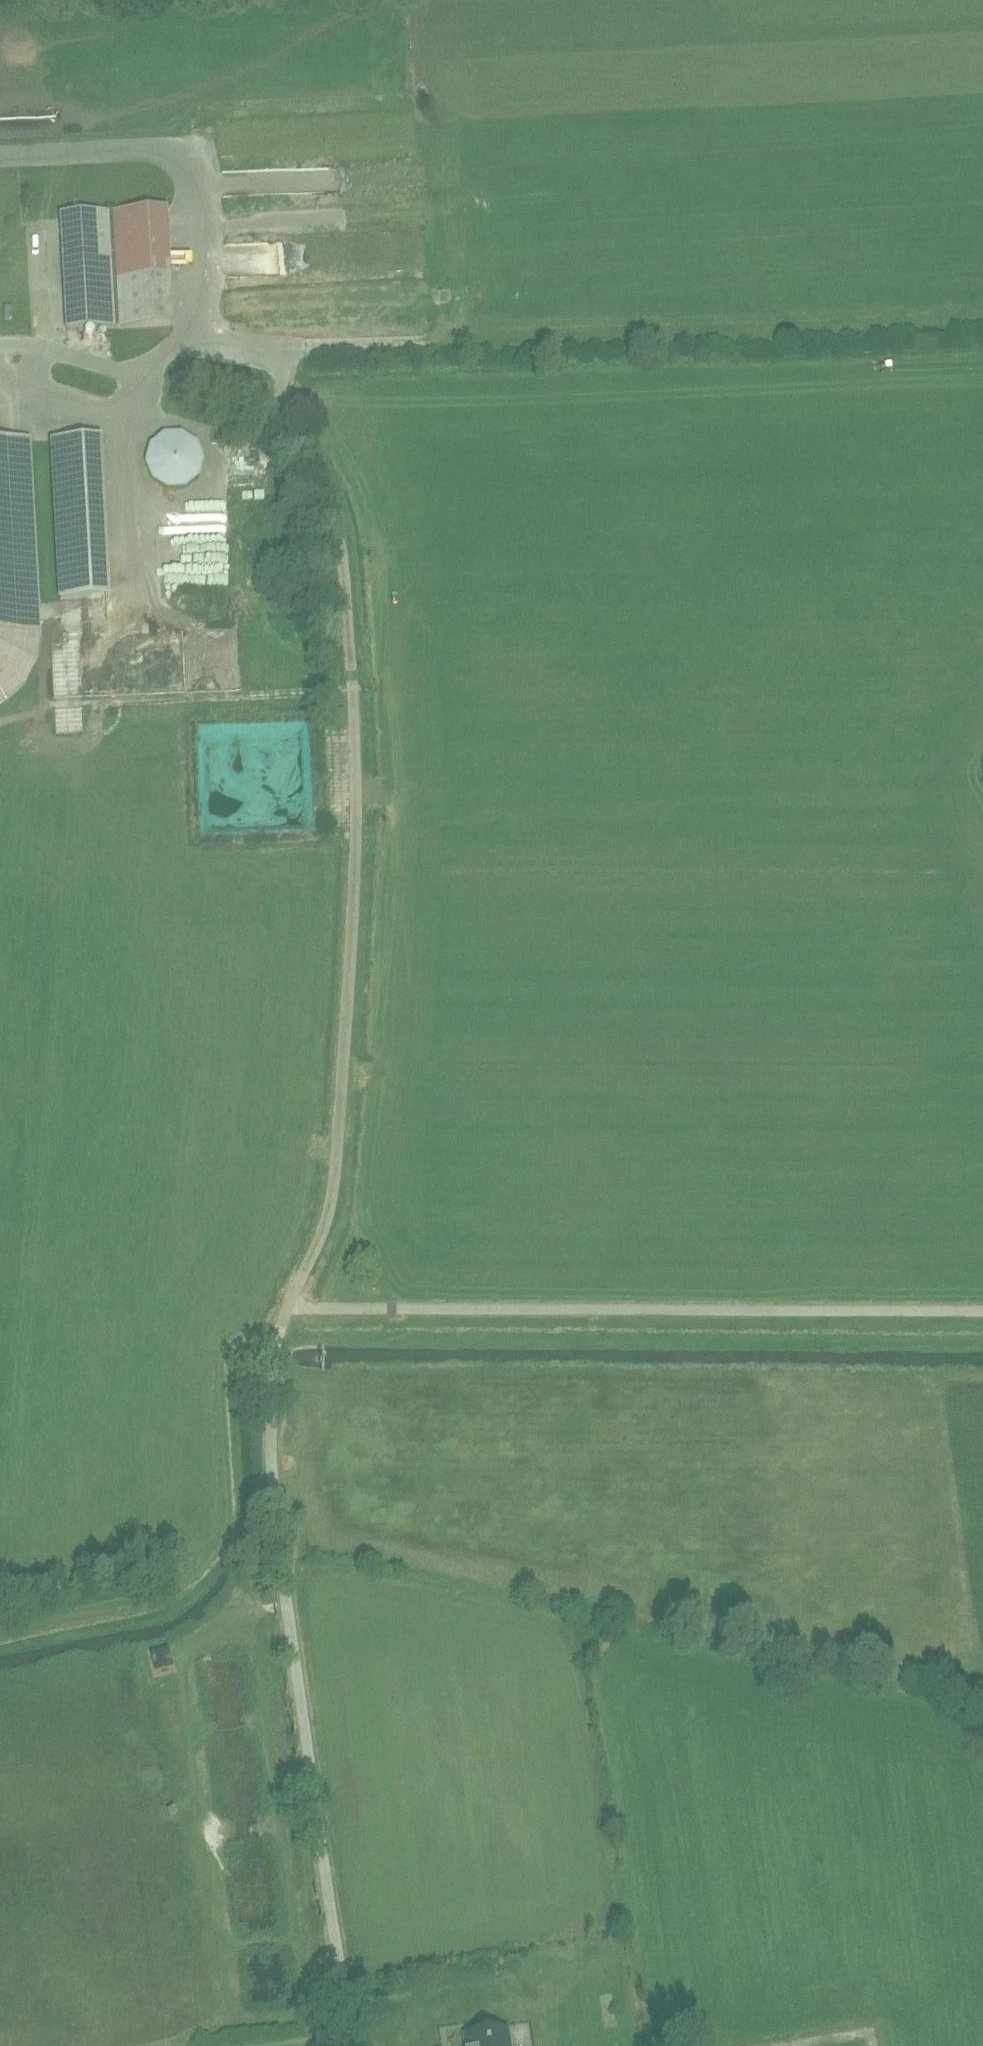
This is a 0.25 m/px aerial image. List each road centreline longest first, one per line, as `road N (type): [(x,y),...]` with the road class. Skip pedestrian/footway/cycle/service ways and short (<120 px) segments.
road 1 (unclassified): [(350,2045),(272,1469),(271,1355),(285,1306)]
road 2 (track): [(285,1306),(982,1311)]

